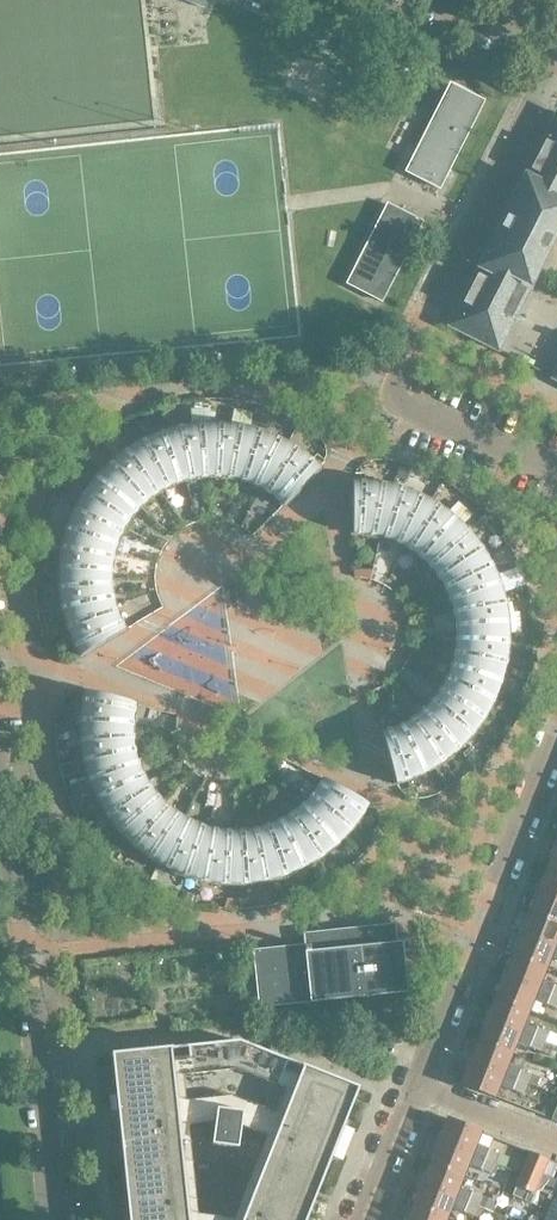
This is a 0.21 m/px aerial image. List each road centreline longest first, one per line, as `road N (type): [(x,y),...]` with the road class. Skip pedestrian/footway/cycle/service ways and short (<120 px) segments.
road 1 (residential): [(554,53),(400,395),(556,465)]
road 2 (residential): [(58,1219),(0,807)]
road 3 (residential): [(418,1086),(556,740)]
road 4 (residential): [(556,1146),(418,1086)]
road 5 (residential): [(366,1219),(418,1086)]

